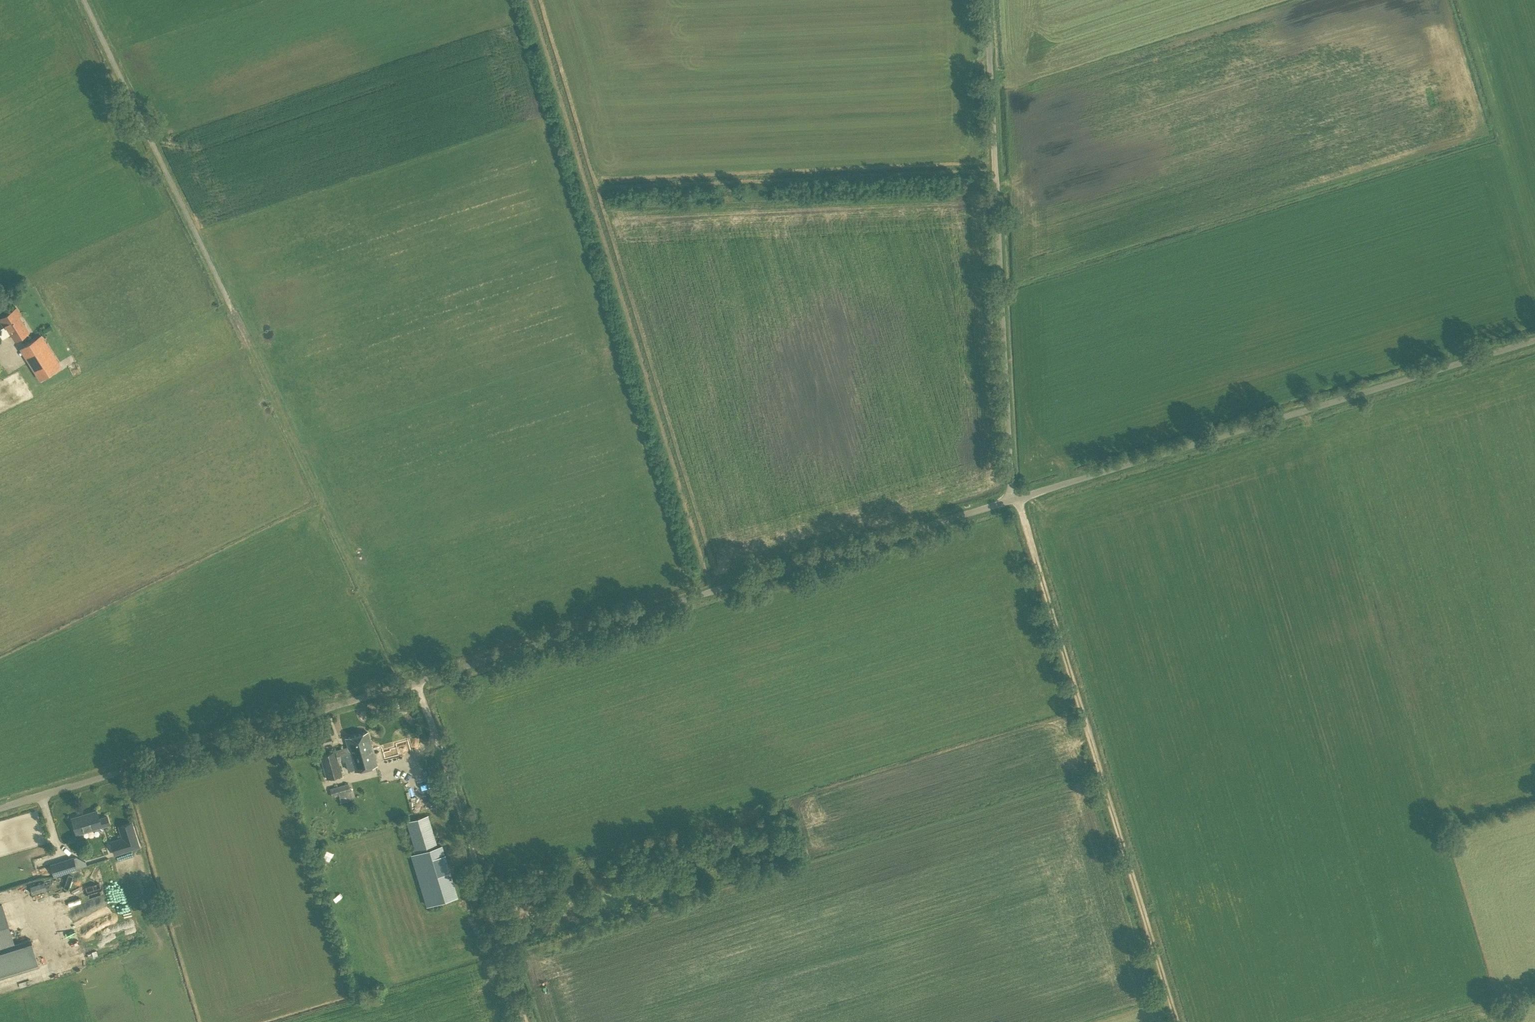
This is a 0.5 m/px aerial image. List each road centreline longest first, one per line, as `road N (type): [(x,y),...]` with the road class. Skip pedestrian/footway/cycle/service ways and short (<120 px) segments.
road 1 (unclassified): [(0,810),(1017,498)]
road 2 (track): [(1179,1021),(1017,498)]
road 3 (unclassified): [(1017,498),(1534,339)]
road 4 (unclassified): [(1017,498),(999,0)]
road 5 (track): [(416,680),(524,1021)]

